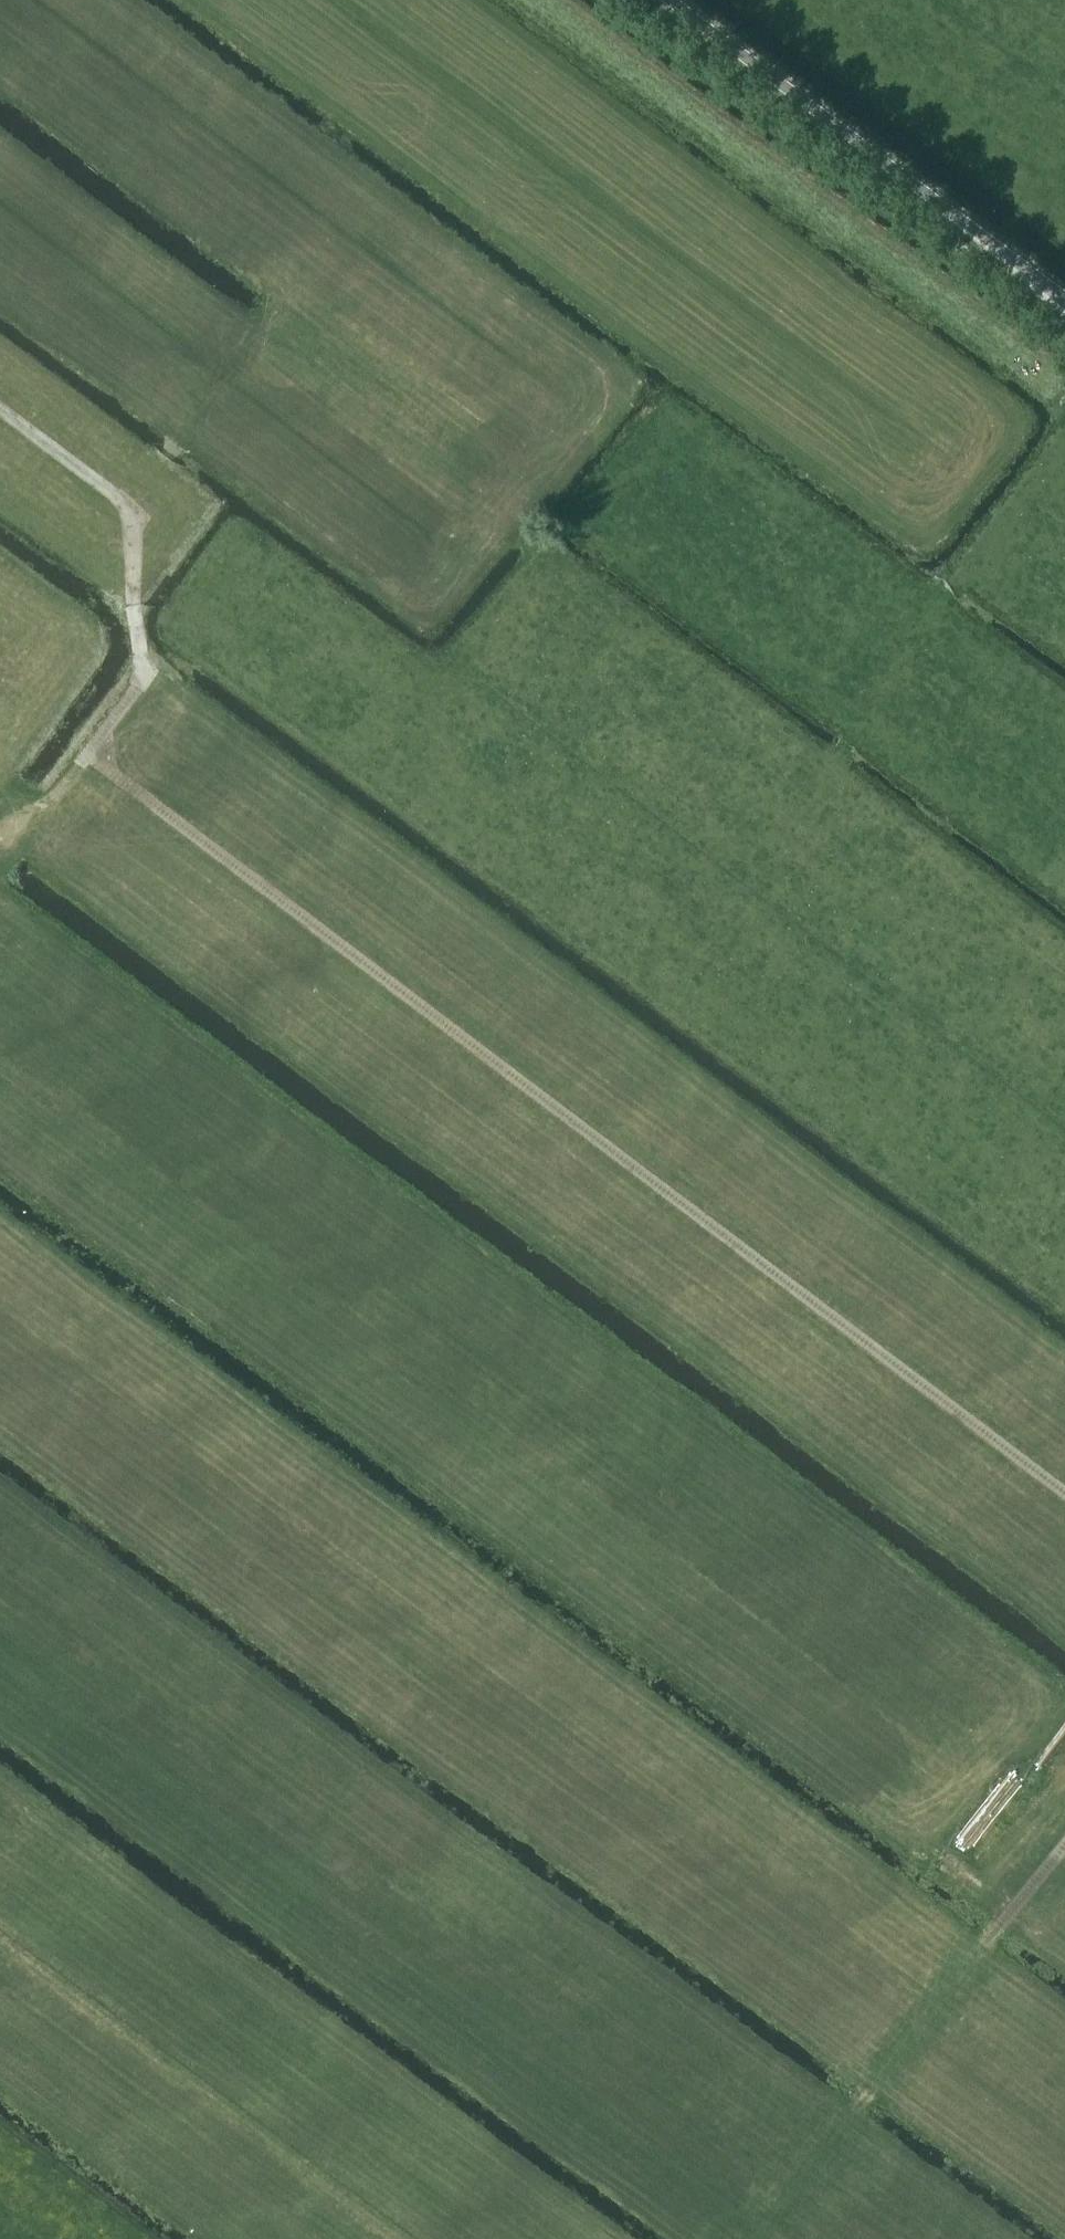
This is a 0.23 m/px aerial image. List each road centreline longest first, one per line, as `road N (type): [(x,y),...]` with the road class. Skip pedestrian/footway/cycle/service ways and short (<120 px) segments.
road 1 (track): [(0,413),(130,511),(140,681),(97,742),(108,772),(1064,1497)]
road 2 (track): [(1064,1846),(759,2238)]
road 3 (unclassified): [(1064,285),(686,0)]
road 4 (track): [(817,786),(932,616),(1064,457)]

